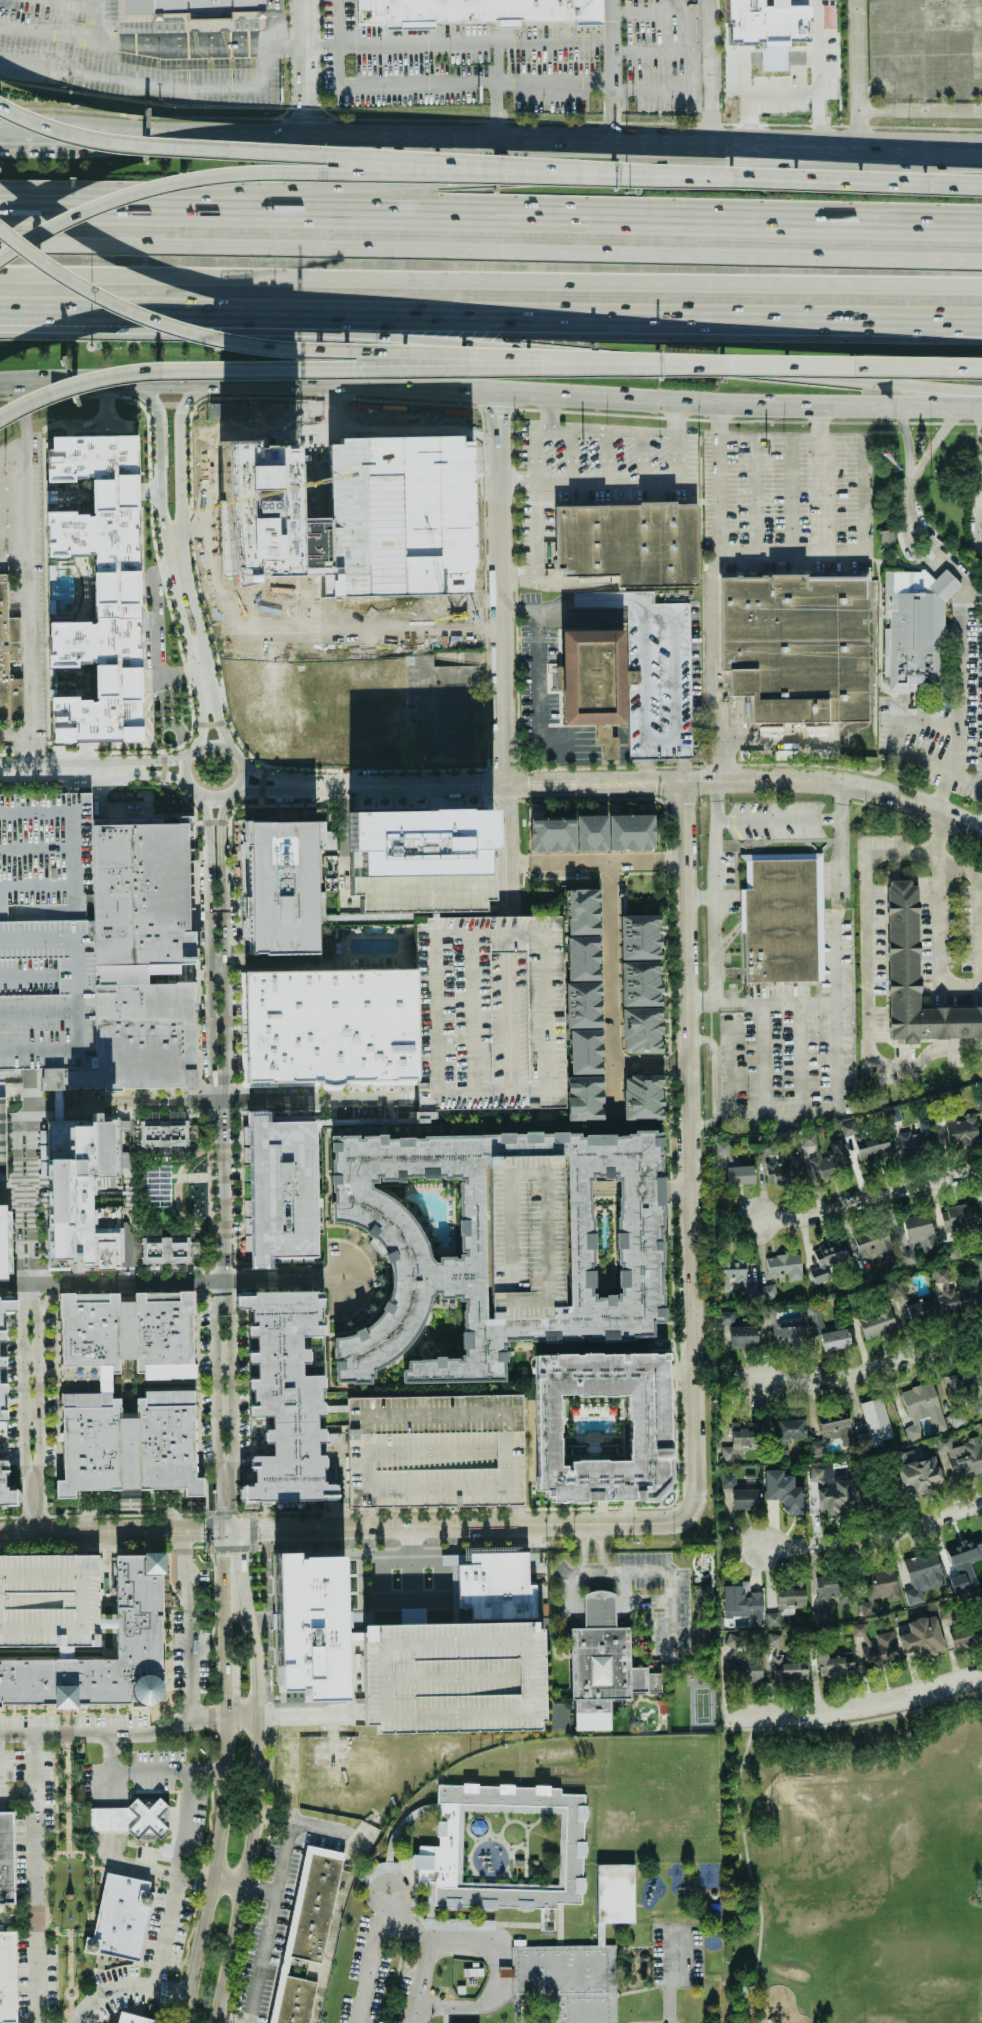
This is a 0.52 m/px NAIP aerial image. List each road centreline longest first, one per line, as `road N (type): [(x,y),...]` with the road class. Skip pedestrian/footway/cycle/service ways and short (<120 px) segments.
road 1 (primary): [(0,382),(335,382),(718,404),(981,406)]
road 2 (motorway): [(981,225),(0,205)]
road 3 (motorway): [(981,260),(0,244)]
road 4 (motorway): [(0,275),(981,286)]
road 5 (motorway): [(927,150),(820,167),(0,205)]
road 6 (primary): [(981,150),(65,137)]
road 7 (motorway): [(192,316),(981,395)]
road 8 (motorway): [(192,316),(981,322)]
road 9 (motorway): [(0,231),(119,308),(221,341),(709,365)]
road 10 (tertiary): [(688,1514),(694,1487),(685,783)]
road 11 (motorway): [(0,416),(66,387),(145,372),(709,365)]
road 12 (tertiary): [(688,1514),(661,1524),(0,1533)]
road 13 (motorway): [(616,175),(221,175),(106,202),(0,257)]
road 14 (motorway): [(616,175),(110,142),(54,131),(0,108)]
road 15 (tertiary): [(204,2022),(241,1836),(232,1531)]
road 16 (tertiary): [(981,829),(903,796),(805,780),(579,786)]
road 17 (tertiary): [(496,390),(503,787)]
road 18 (motorway): [(981,187),(616,175)]
road 19 (tertiary): [(141,381),(162,419),(163,516),(175,541),(181,411),(195,381)]
road 20 (residential): [(981,1676),(822,1714),(724,1716)]
road 21 (residential): [(981,1173),(818,1216),(759,1219)]
road 22 (motorway): [(709,365),(936,367)]
road 23 (residential): [(981,1339),(859,1375),(762,1385)]
road 24 (residential): [(981,1507),(845,1545),(762,1547)]
road 25 (tertiary): [(503,787),(283,785)]
road 26 (motorway): [(0,314),(192,316)]
road 27 (tertiary): [(207,701),(175,541)]
road 28 (tertiary): [(191,779),(201,792),(225,794),(238,781),(238,759),(226,747),(201,749),(191,779)]
road 29 (tertiary): [(306,142),(305,0)]

